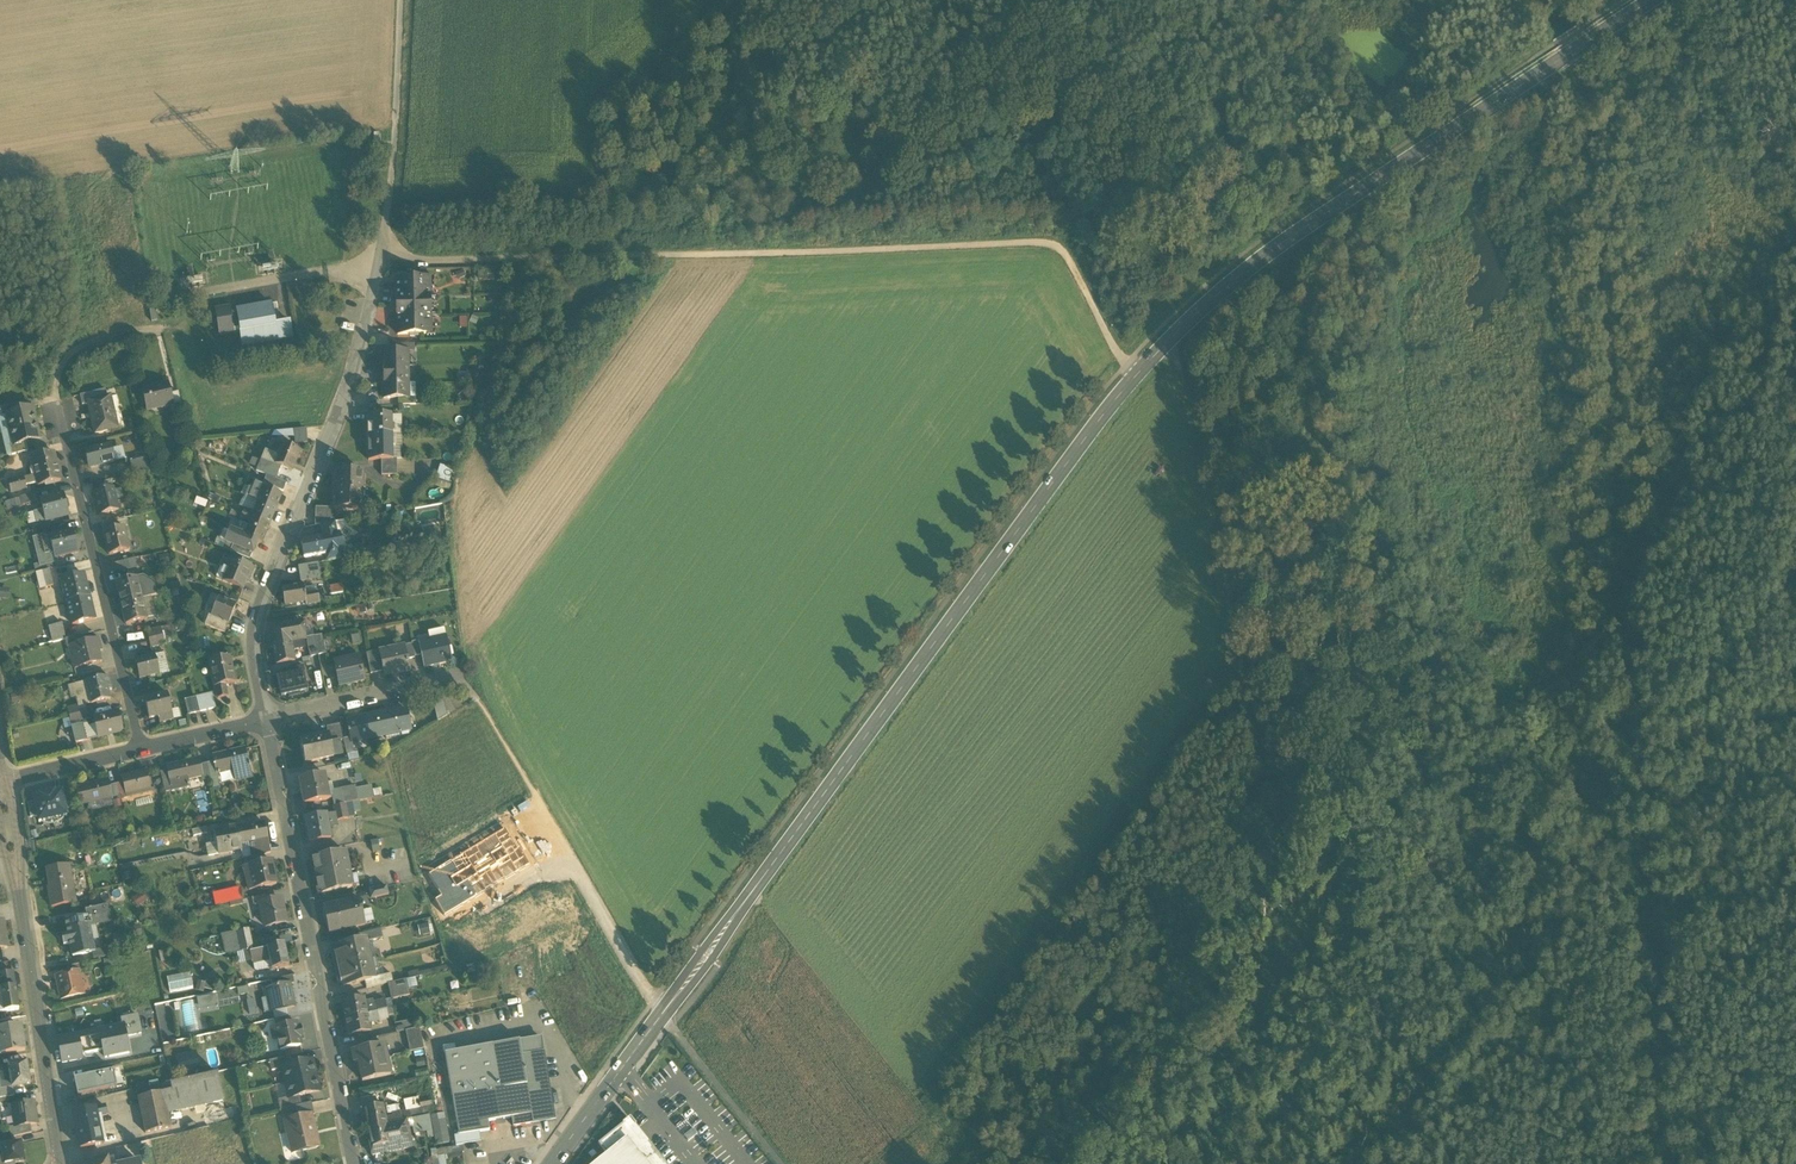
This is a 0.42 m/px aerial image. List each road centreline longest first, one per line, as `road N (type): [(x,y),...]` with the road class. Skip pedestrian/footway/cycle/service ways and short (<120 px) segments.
road 1 (tertiary): [(553,1163),(1078,449),(1167,341),(1286,241),(1653,0)]
road 2 (track): [(382,253),(428,262),(1045,242),(1065,252),(1124,362),(1138,373)]
road 3 (track): [(1317,961),(1295,831),(1180,366),(1167,341)]
road 4 (residential): [(140,749),(56,391),(64,360),(86,342),(159,331)]
road 5 (residential): [(268,719),(251,628),(350,384),(382,253)]
road 6 (residential): [(356,1163),(268,719)]
road 7 (tertiary): [(60,1163),(3,781)]
road 8 (track): [(457,685),(473,694),(654,999)]
road 9 (track): [(382,253),(397,159),(405,0)]
road 10 (track): [(654,999),(781,1163)]
road 11 (residential): [(268,719),(457,685)]
road 12 (residential): [(3,781),(140,749)]
road 13 (residential): [(140,749),(268,719)]

